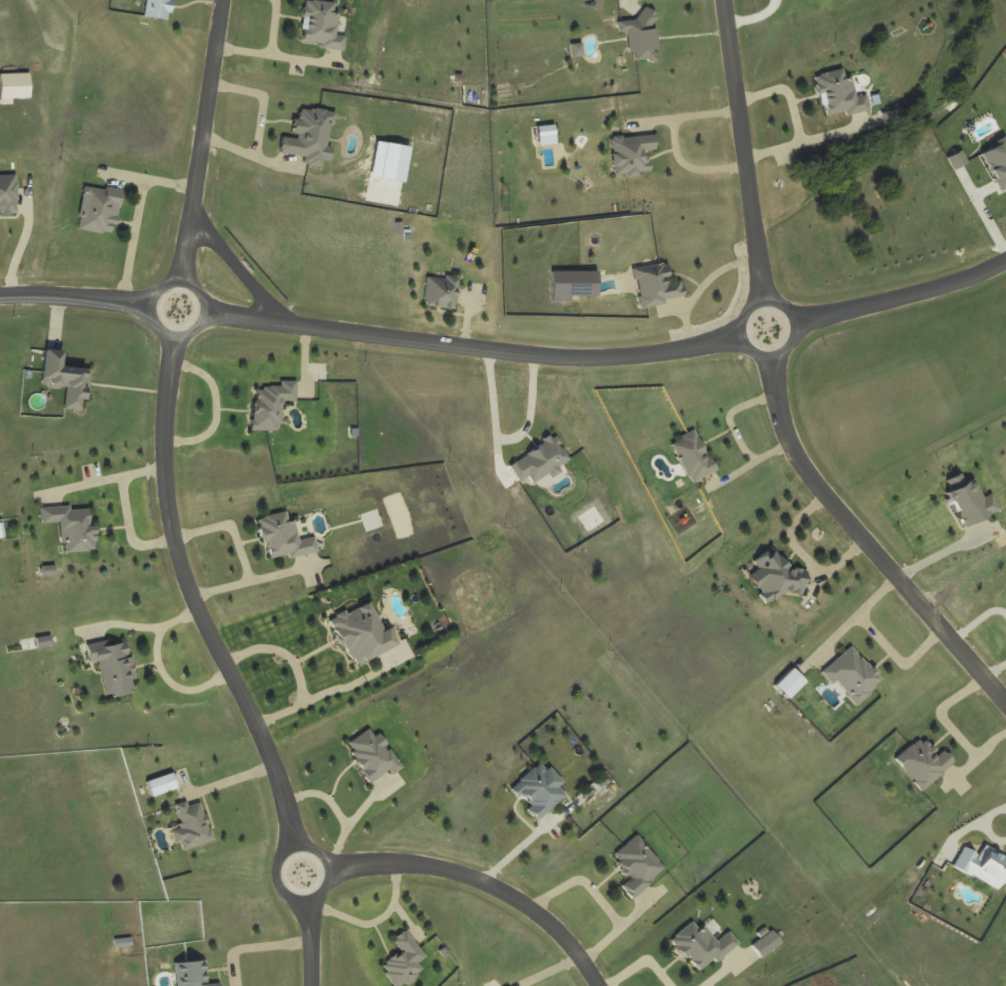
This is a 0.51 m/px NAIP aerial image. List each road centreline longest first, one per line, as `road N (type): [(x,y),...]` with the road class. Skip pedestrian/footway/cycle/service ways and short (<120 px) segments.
road 1 (residential): [(749,341),(587,358),(205,313)]
road 2 (residential): [(171,335),(164,456),(173,528),(276,774),(295,847)]
road 3 (residential): [(1005,705),(800,459),(773,360)]
road 4 (residential): [(602,985),(562,933),(518,895),(483,879),(442,866),(331,869)]
road 5 (residential): [(769,307),(726,0)]
road 6 (residential): [(224,0),(179,281)]
road 7 (residential): [(1005,260),(801,328)]
road 8 (residential): [(153,323),(176,337),(200,326),(204,300),(197,288),(185,281),(160,286),(151,297),(153,323)]
road 9 (residential): [(289,897),(319,897),(331,869),(324,855),(295,847),(282,856),(276,870),(289,897)]
road 10 (residential): [(750,345),(768,360),(792,356),(800,322),(782,307),(758,312),(750,345)]
road 11 (residential): [(0,298),(150,306)]
road 12 (residential): [(282,322),(192,214)]

